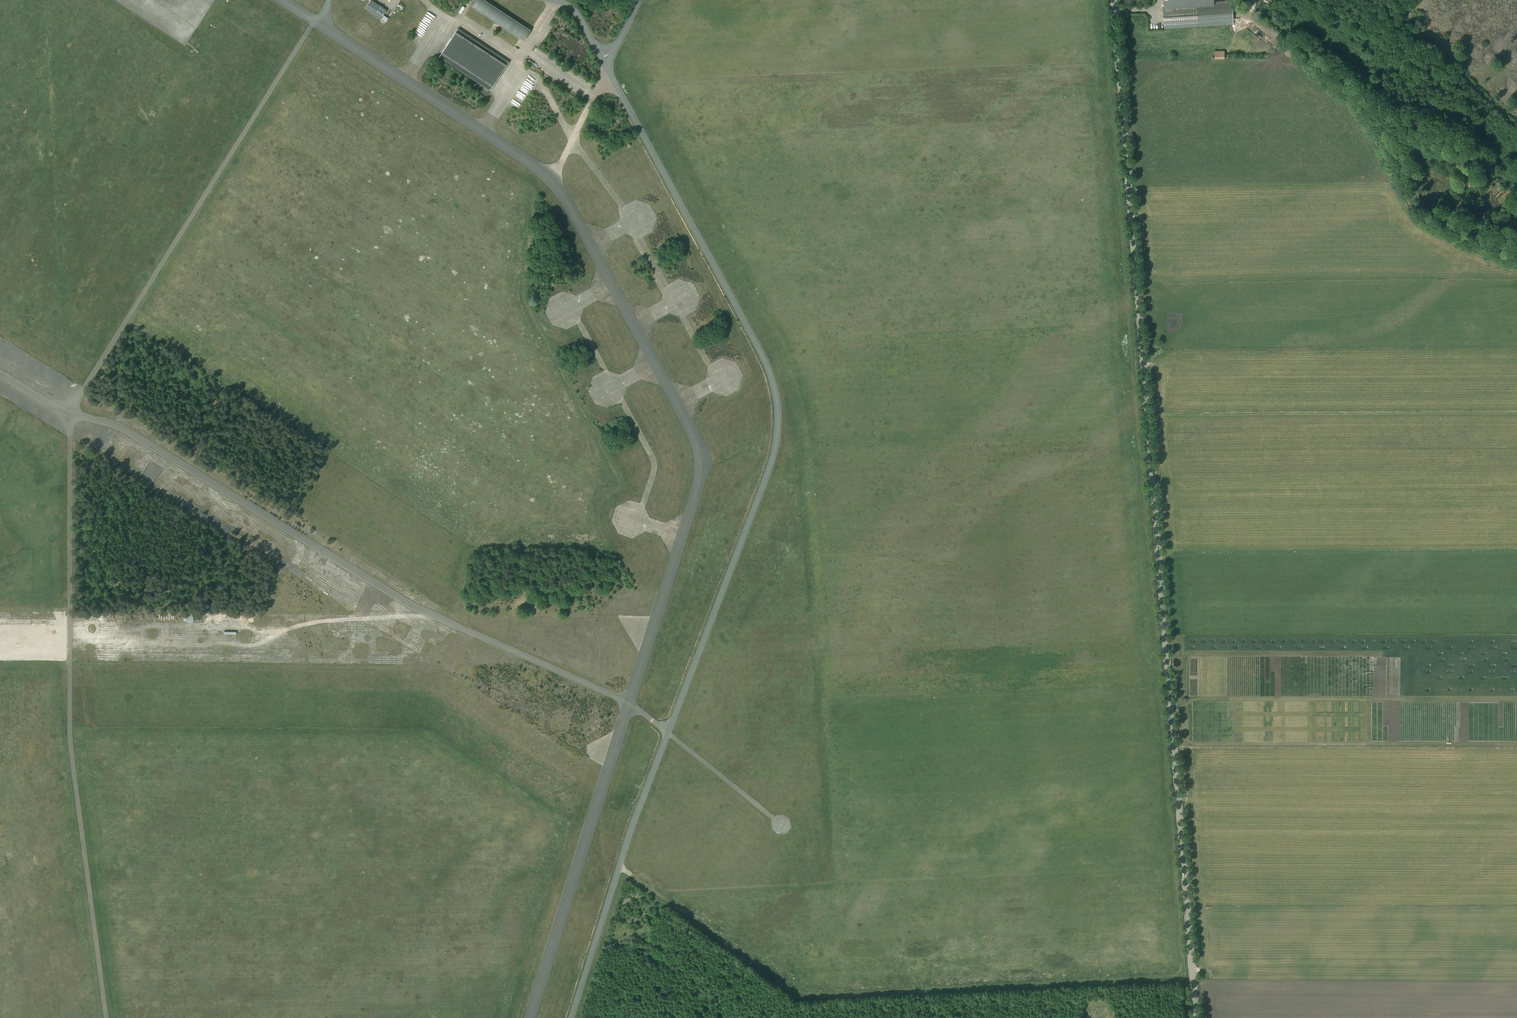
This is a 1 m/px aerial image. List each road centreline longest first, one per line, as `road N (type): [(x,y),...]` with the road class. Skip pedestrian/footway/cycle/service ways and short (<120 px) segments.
road 1 (secondary): [(1196,1017),(1113,0)]
road 2 (track): [(1516,264),(1418,219),(1359,114),(1250,19),(1253,4)]
road 3 (track): [(1372,108),(1428,210),(1516,249)]
road 4 (track): [(1372,108),(1465,150),(1516,223)]

